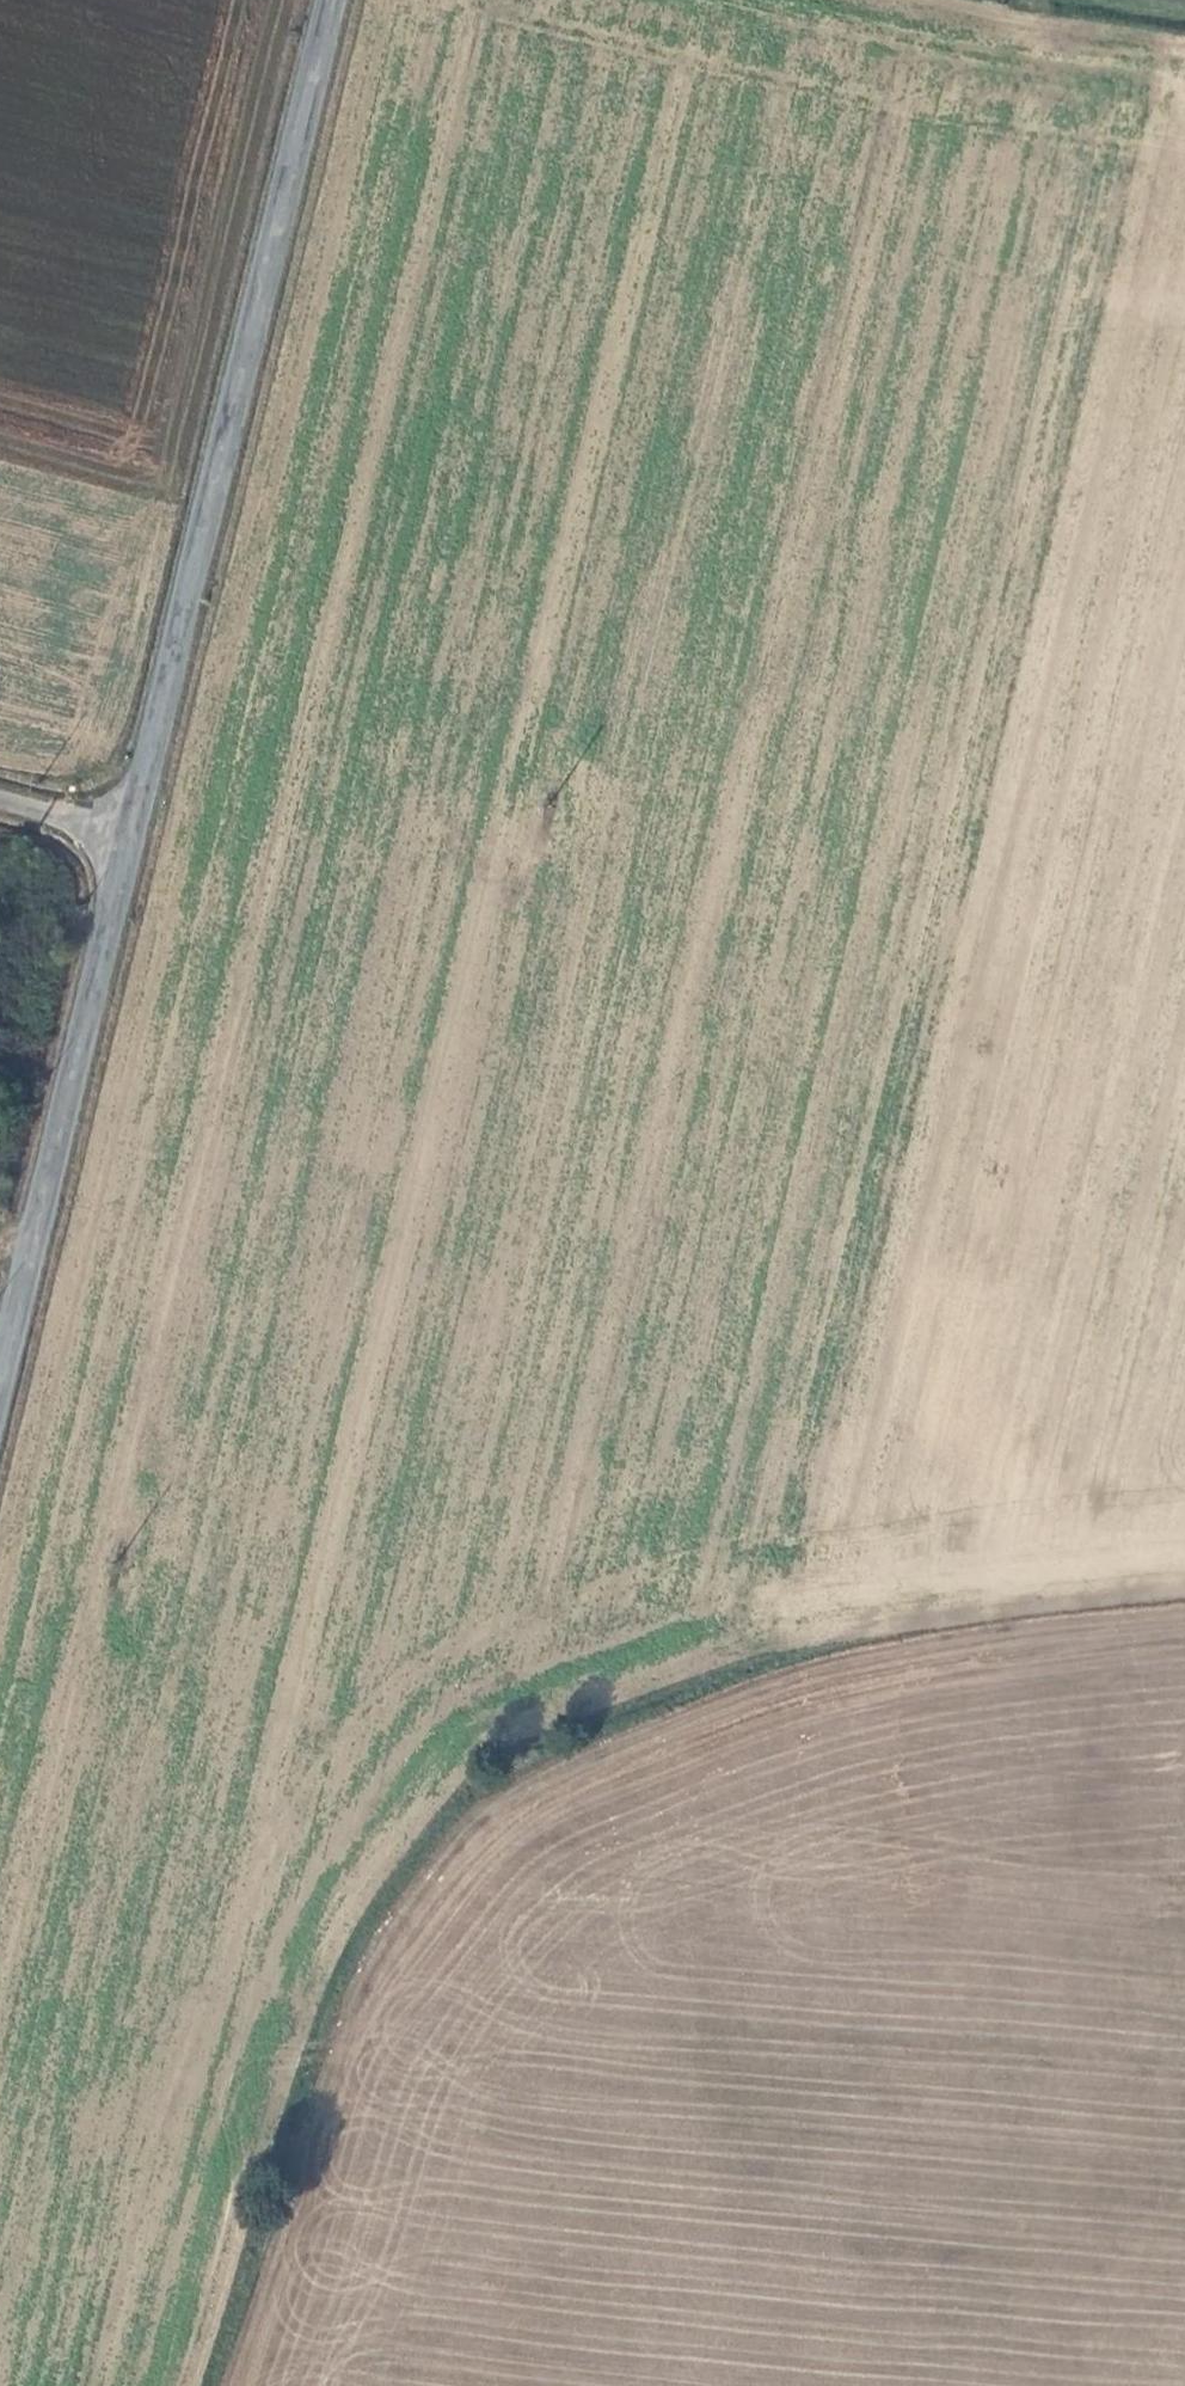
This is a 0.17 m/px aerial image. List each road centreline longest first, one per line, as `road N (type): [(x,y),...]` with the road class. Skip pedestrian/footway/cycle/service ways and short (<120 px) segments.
road 1 (unclassified): [(330,0),(130,833)]
road 2 (unclassified): [(130,833),(0,1375)]
road 3 (residential): [(130,833),(0,797)]

